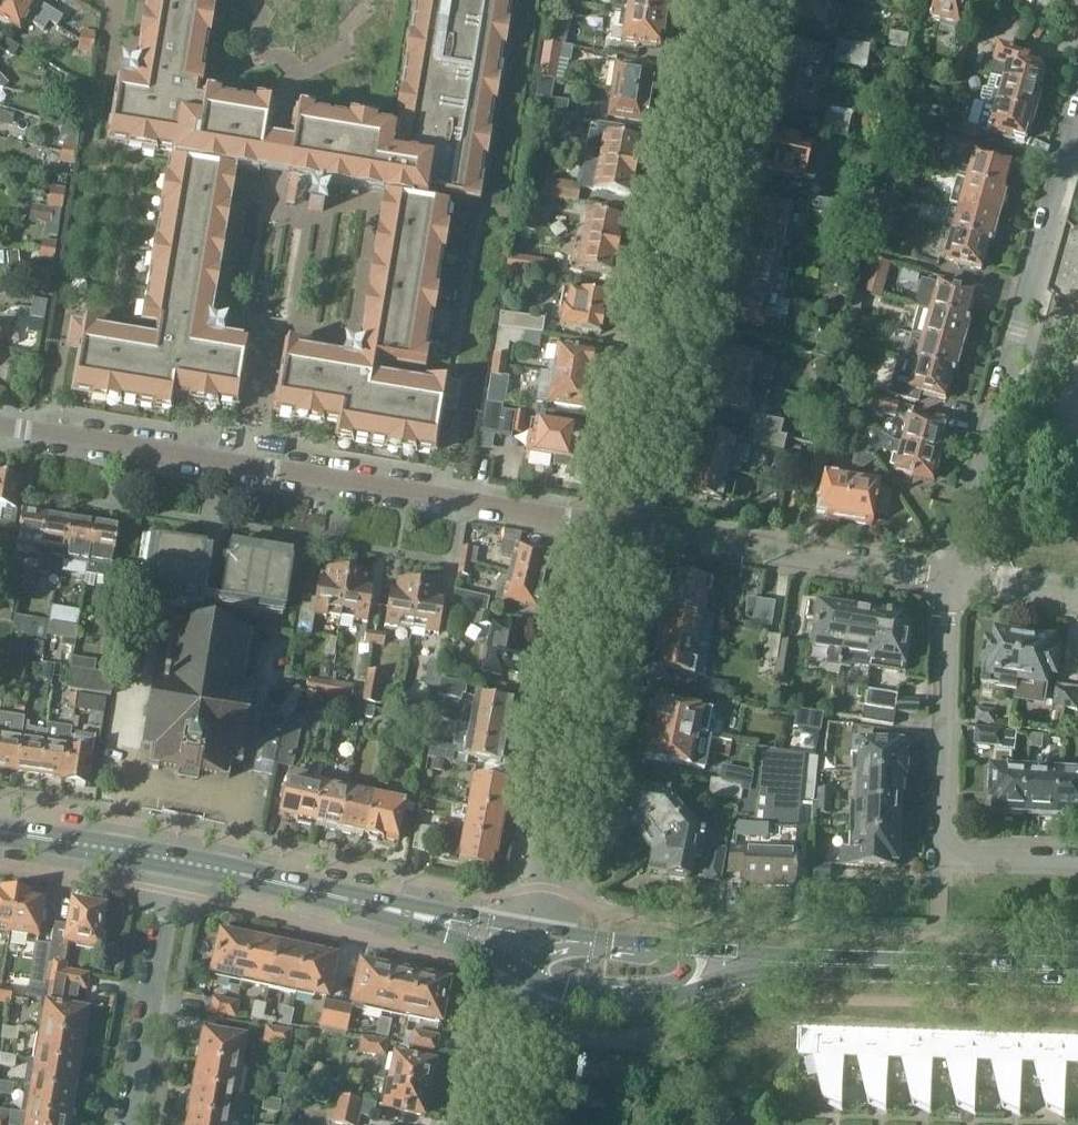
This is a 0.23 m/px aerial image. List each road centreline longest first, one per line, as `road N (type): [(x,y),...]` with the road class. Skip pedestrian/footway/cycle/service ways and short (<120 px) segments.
road 1 (residential): [(615,524),(0,426)]
road 2 (residential): [(728,0),(714,124),(615,524)]
road 3 (residential): [(950,580),(1077,114)]
road 4 (residential): [(1077,858),(941,853),(950,580)]
road 5 (residential): [(615,524),(539,887)]
road 6 (residential): [(950,580),(615,524)]
road 7 (primary): [(1077,972),(796,960)]
road 8 (residential): [(127,1124),(171,859)]
road 9 (primary): [(406,911),(171,859)]
road 10 (primary): [(171,859),(0,833)]
road 11 (residential): [(528,974),(496,1124)]
road 12 (primary): [(528,974),(566,990),(668,990)]
road 13 (primary): [(406,911),(528,974)]
road 14 (primary): [(668,990),(796,960)]
road 15 (residential): [(1077,599),(950,580)]
road 16 (primary): [(532,926),(406,911)]

